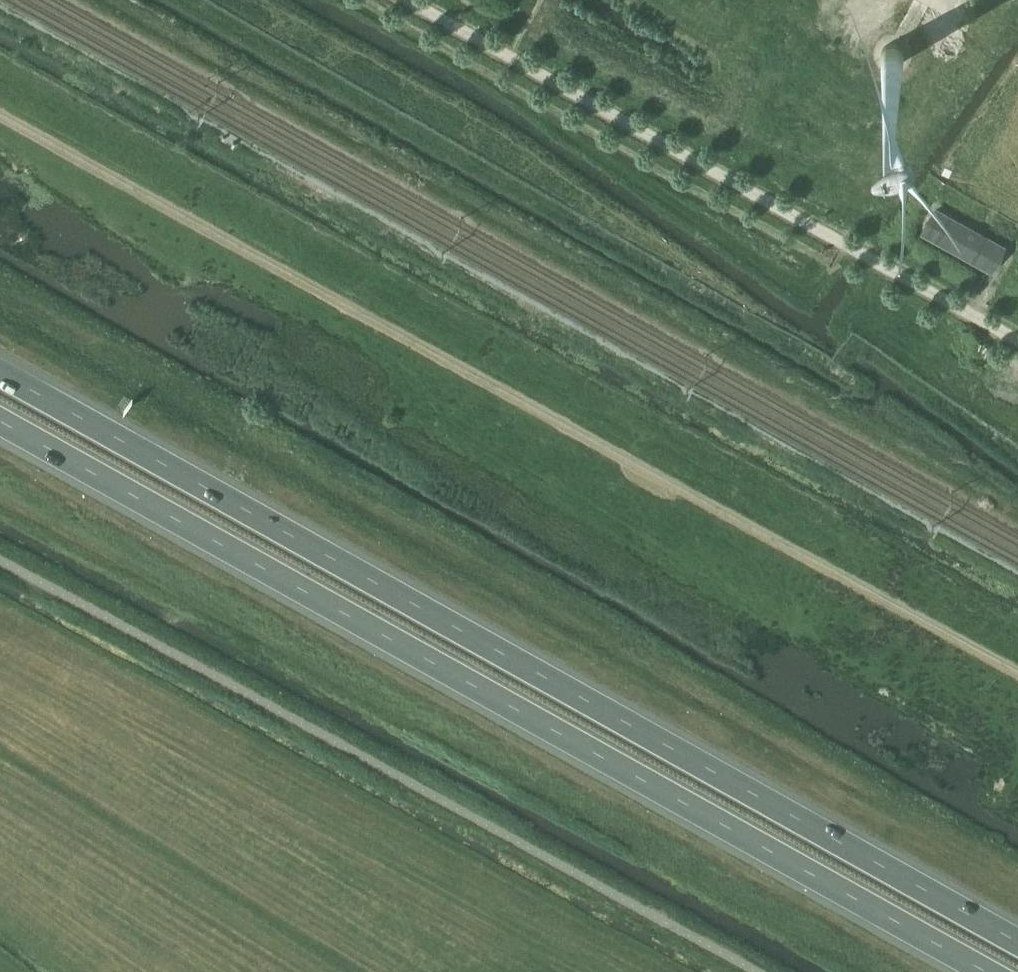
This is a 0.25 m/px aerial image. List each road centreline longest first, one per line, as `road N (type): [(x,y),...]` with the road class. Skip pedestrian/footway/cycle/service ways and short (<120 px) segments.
road 1 (trunk): [(1017,941),(0,374)]
road 2 (track): [(1017,673),(0,114)]
road 3 (trunk): [(0,420),(991,971)]
road 4 (track): [(1017,341),(410,0)]

